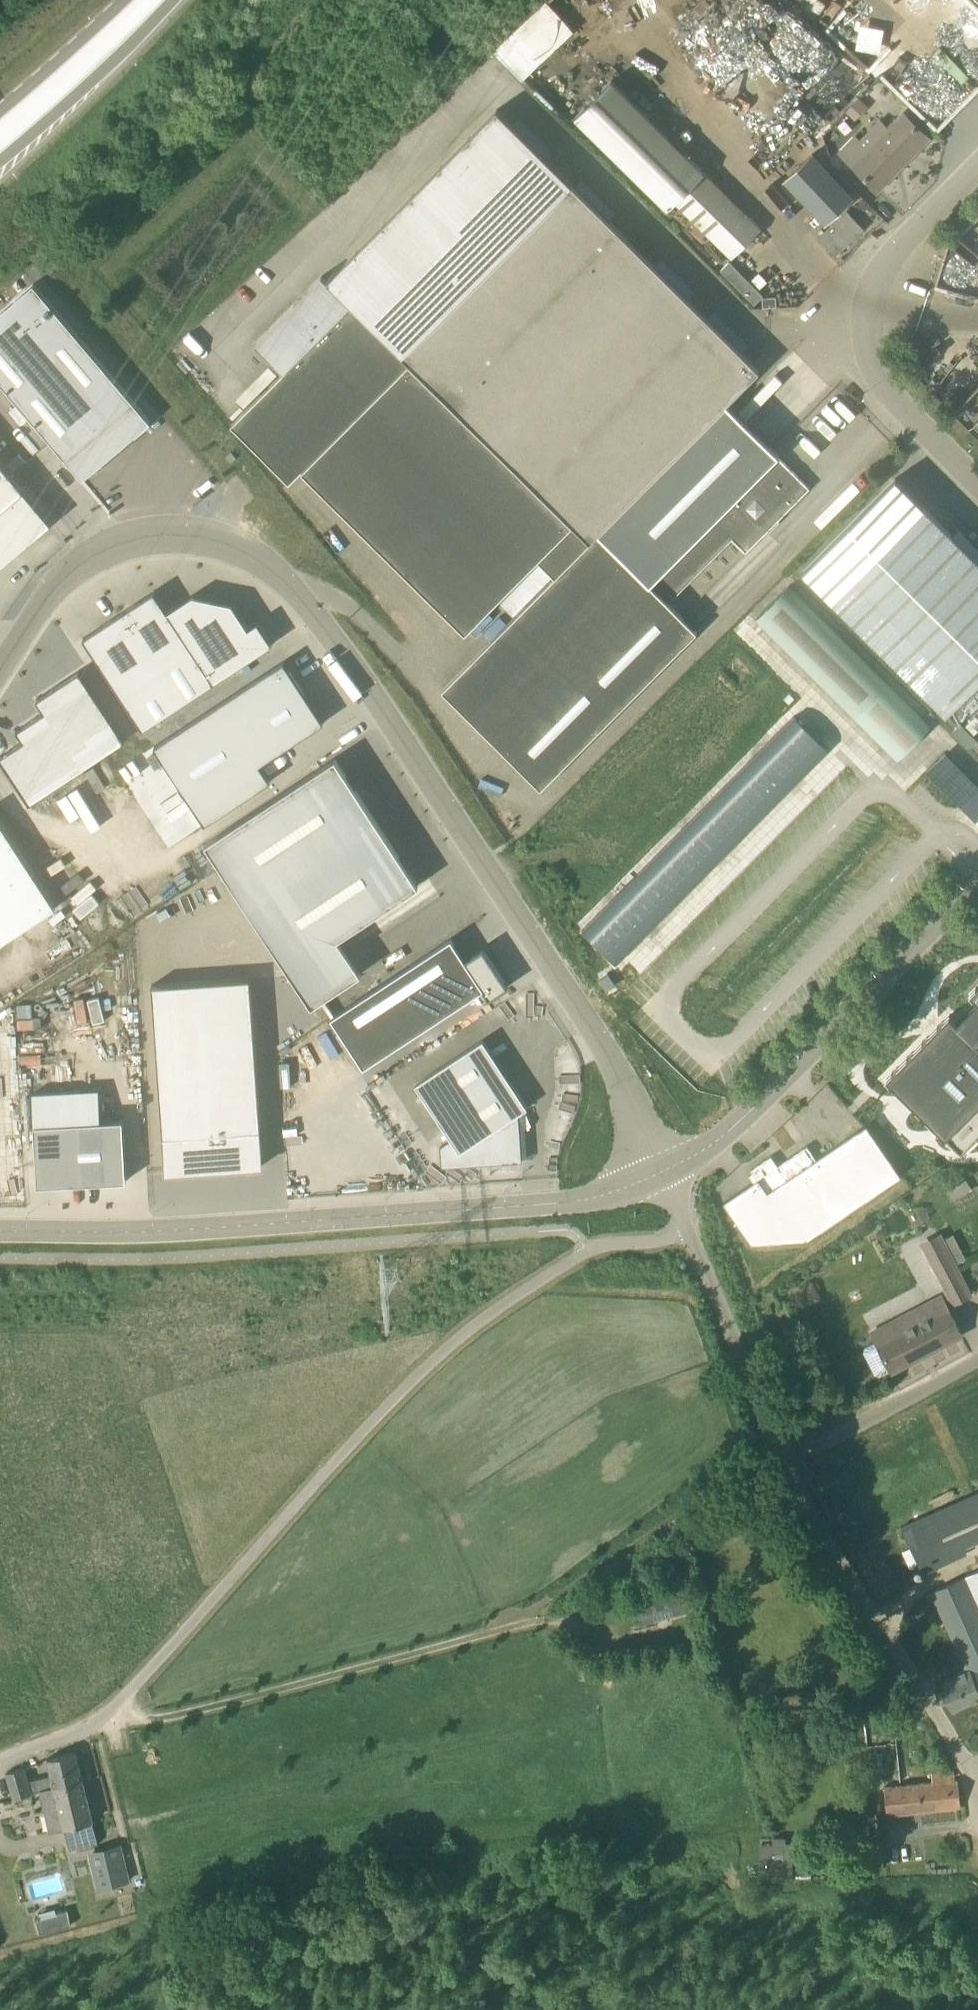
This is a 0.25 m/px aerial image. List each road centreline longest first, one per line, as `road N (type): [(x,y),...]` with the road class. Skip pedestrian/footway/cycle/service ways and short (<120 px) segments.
road 1 (unclassified): [(0,671),(45,604),(101,550),(203,537),(262,558),(331,637),(591,1023),(657,1174)]
road 2 (unclassified): [(0,1764),(116,1706),(423,1369),(478,1323),(607,1243),(688,1231)]
road 3 (unclassified): [(0,1231),(132,1232),(577,1201),(657,1174)]
road 4 (unclassified): [(657,1174),(728,1131),(977,882)]
road 5 (track): [(116,1706),(151,1720),(502,1630)]
road 6 (unclassified): [(977,485),(875,373),(867,320),(882,275),(906,240),(977,169)]
road 7 (unclassified): [(977,1802),(954,1746),(831,1551),(784,1460)]
road 8 (track): [(94,296),(196,418),(224,465),(238,548)]
road 9 (unclassified): [(784,1460),(688,1231)]
road 10 (primary): [(0,168),(172,0)]
road 11 (unclassified): [(784,1460),(977,1359)]
road 12 (primary): [(121,0),(0,109)]

